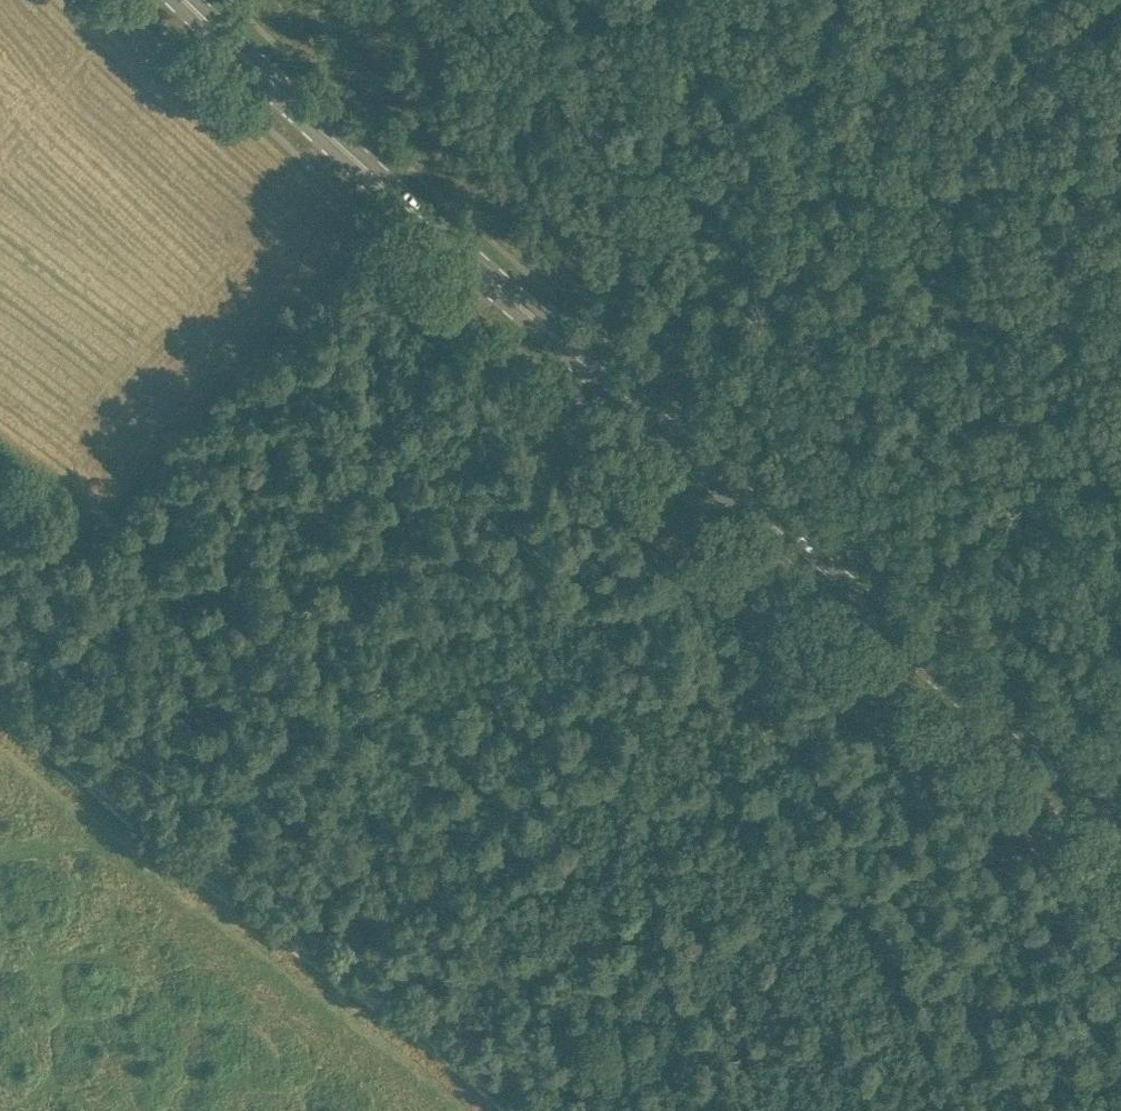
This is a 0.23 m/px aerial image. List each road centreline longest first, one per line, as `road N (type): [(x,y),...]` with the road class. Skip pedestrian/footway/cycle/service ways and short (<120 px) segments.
road 1 (primary): [(1120,828),(366,169),(194,0)]
road 2 (track): [(0,713),(502,1110)]

